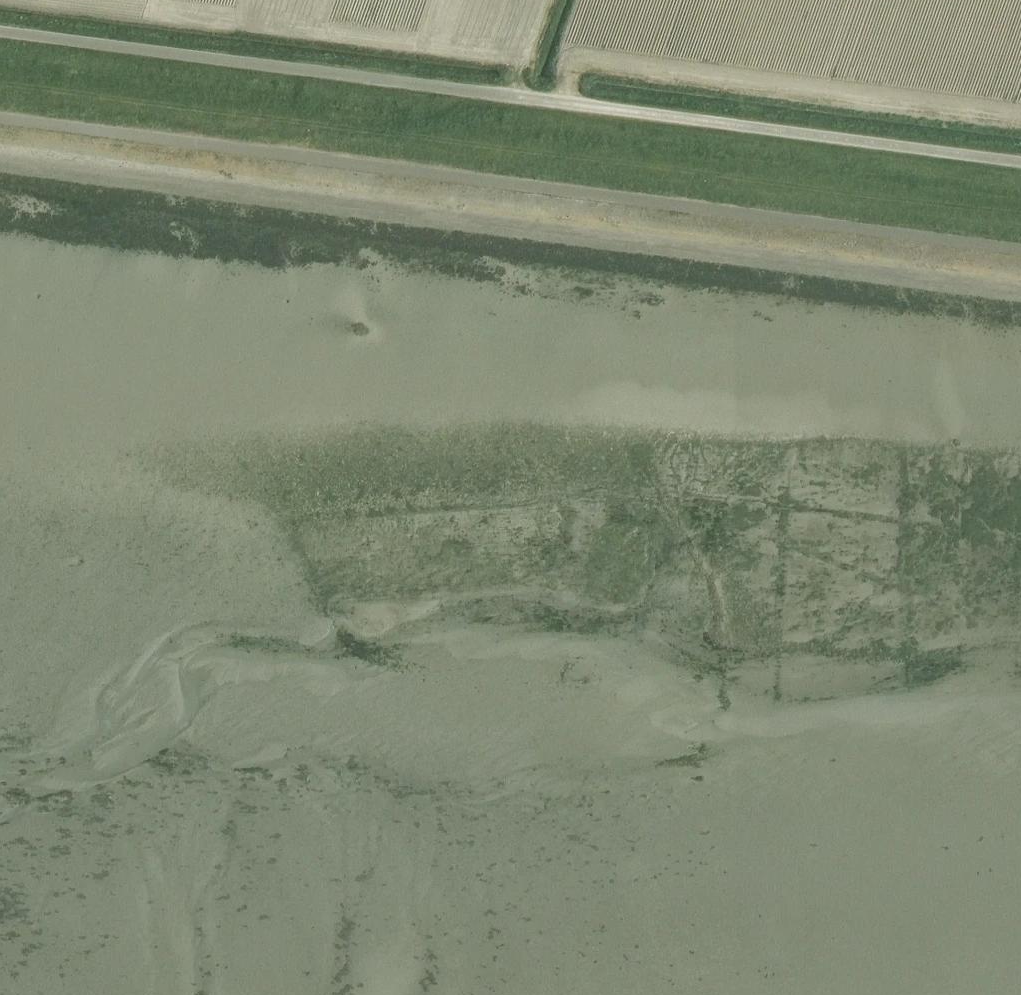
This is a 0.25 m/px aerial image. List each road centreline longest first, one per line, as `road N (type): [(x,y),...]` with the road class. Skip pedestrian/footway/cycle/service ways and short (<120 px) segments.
road 1 (unclassified): [(1020,161),(0,33)]

